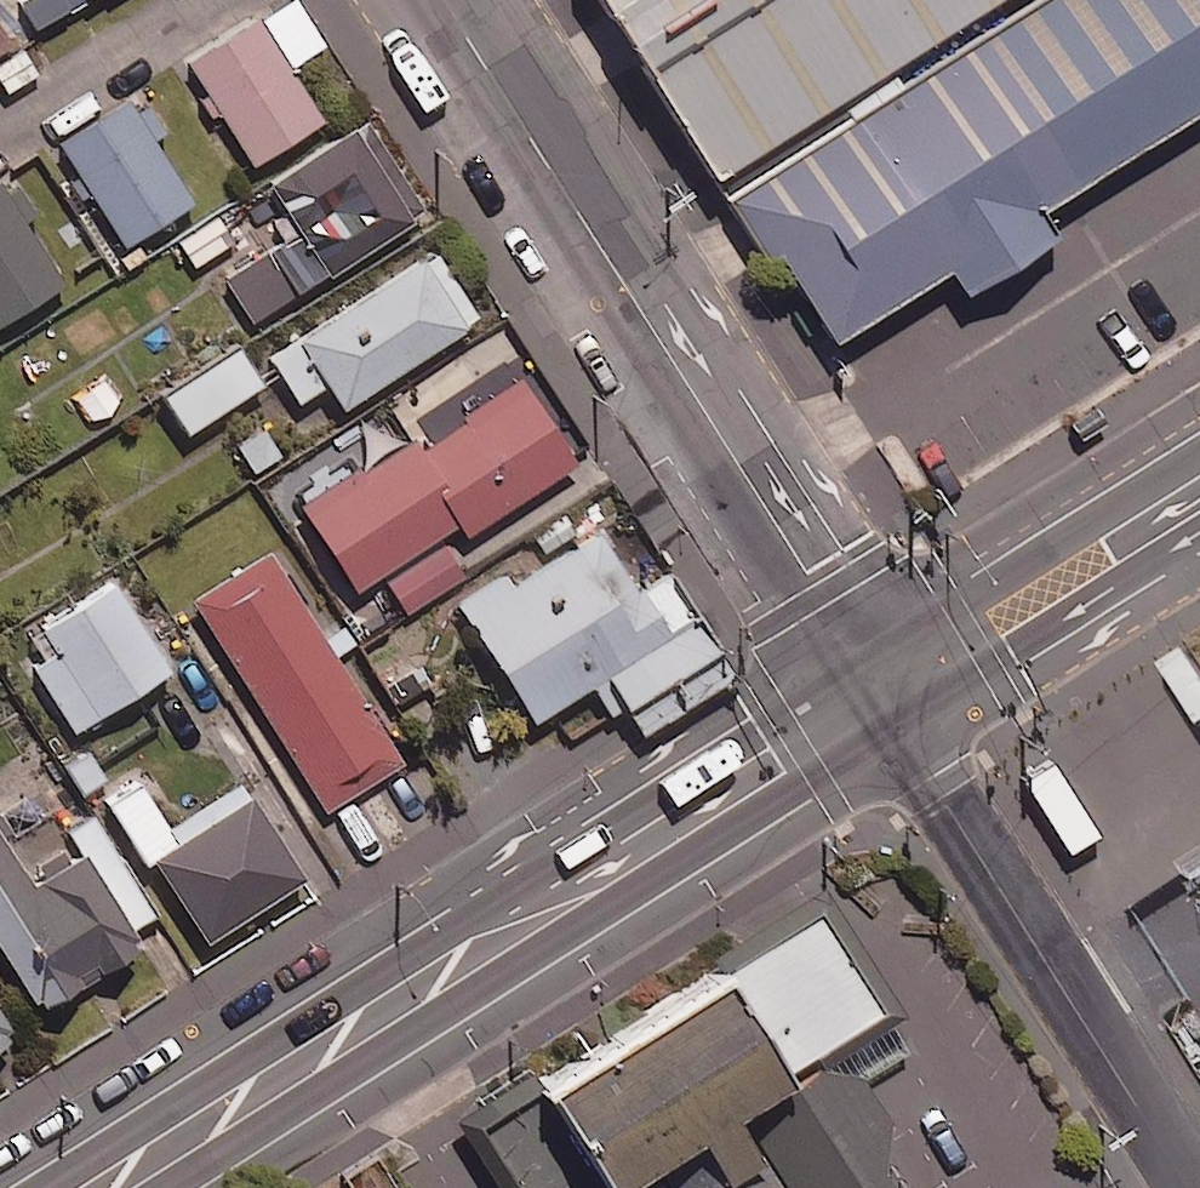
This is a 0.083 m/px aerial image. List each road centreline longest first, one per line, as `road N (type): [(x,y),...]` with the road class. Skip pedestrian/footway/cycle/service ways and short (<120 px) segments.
road 1 (tertiary): [(883,694),(785,774),(587,898),(477,952),(104,1187)]
road 2 (tertiary): [(442,0),(883,694)]
road 3 (tertiary): [(883,694),(1191,1187)]
road 4 (tertiary): [(1199,475),(965,623),(883,694)]

